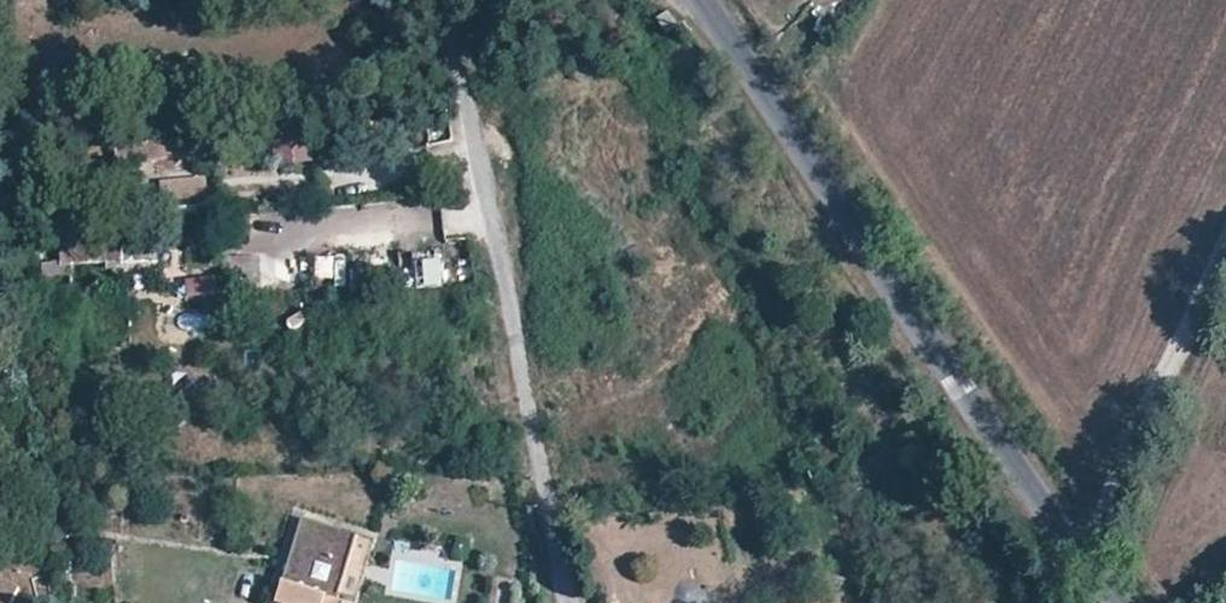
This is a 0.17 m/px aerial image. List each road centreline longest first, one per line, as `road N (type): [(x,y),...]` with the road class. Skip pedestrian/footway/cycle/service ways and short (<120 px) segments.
road 1 (unclassified): [(1112,602),(695,0)]
road 2 (unclassified): [(570,602),(447,0)]
road 3 (track): [(1086,565),(1225,252)]

